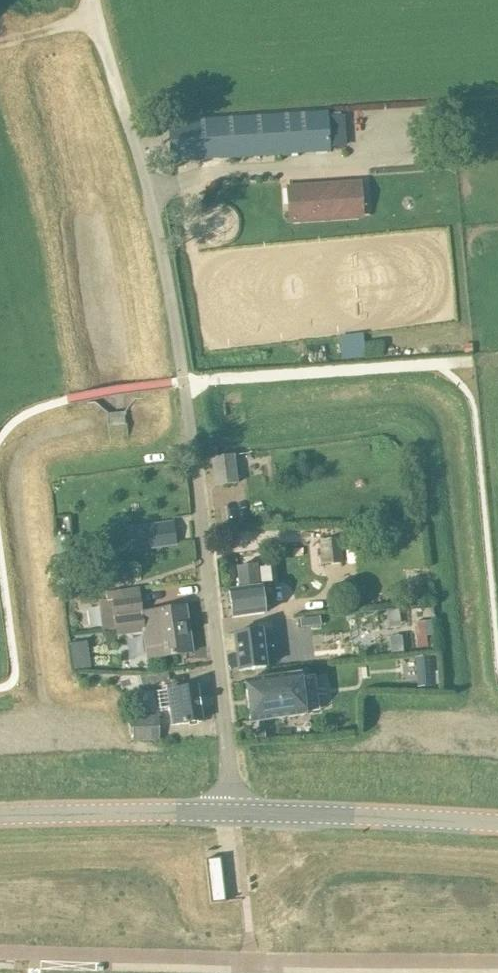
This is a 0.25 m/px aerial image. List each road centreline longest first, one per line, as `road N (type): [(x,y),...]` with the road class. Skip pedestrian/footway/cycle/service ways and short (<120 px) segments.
road 1 (unclassified): [(234,812),(156,216),(94,0)]
road 2 (secondary): [(234,812),(497,822)]
road 3 (secondary): [(0,814),(234,812)]

